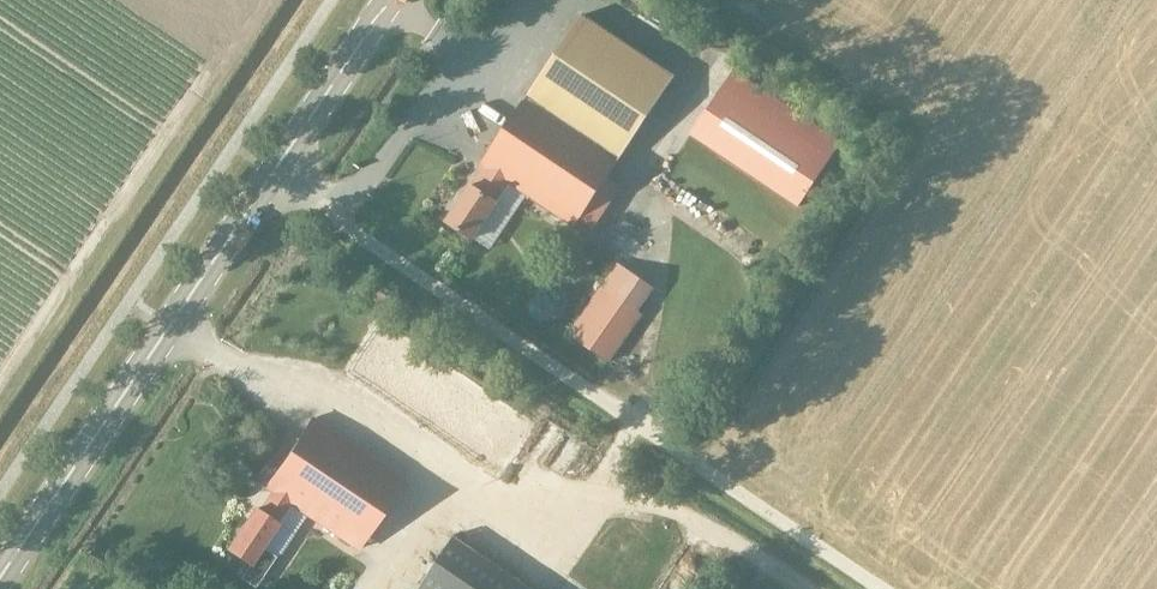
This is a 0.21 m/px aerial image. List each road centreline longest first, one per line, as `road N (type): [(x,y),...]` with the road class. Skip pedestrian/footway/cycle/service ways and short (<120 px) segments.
road 1 (primary): [(0,577),(389,0)]

